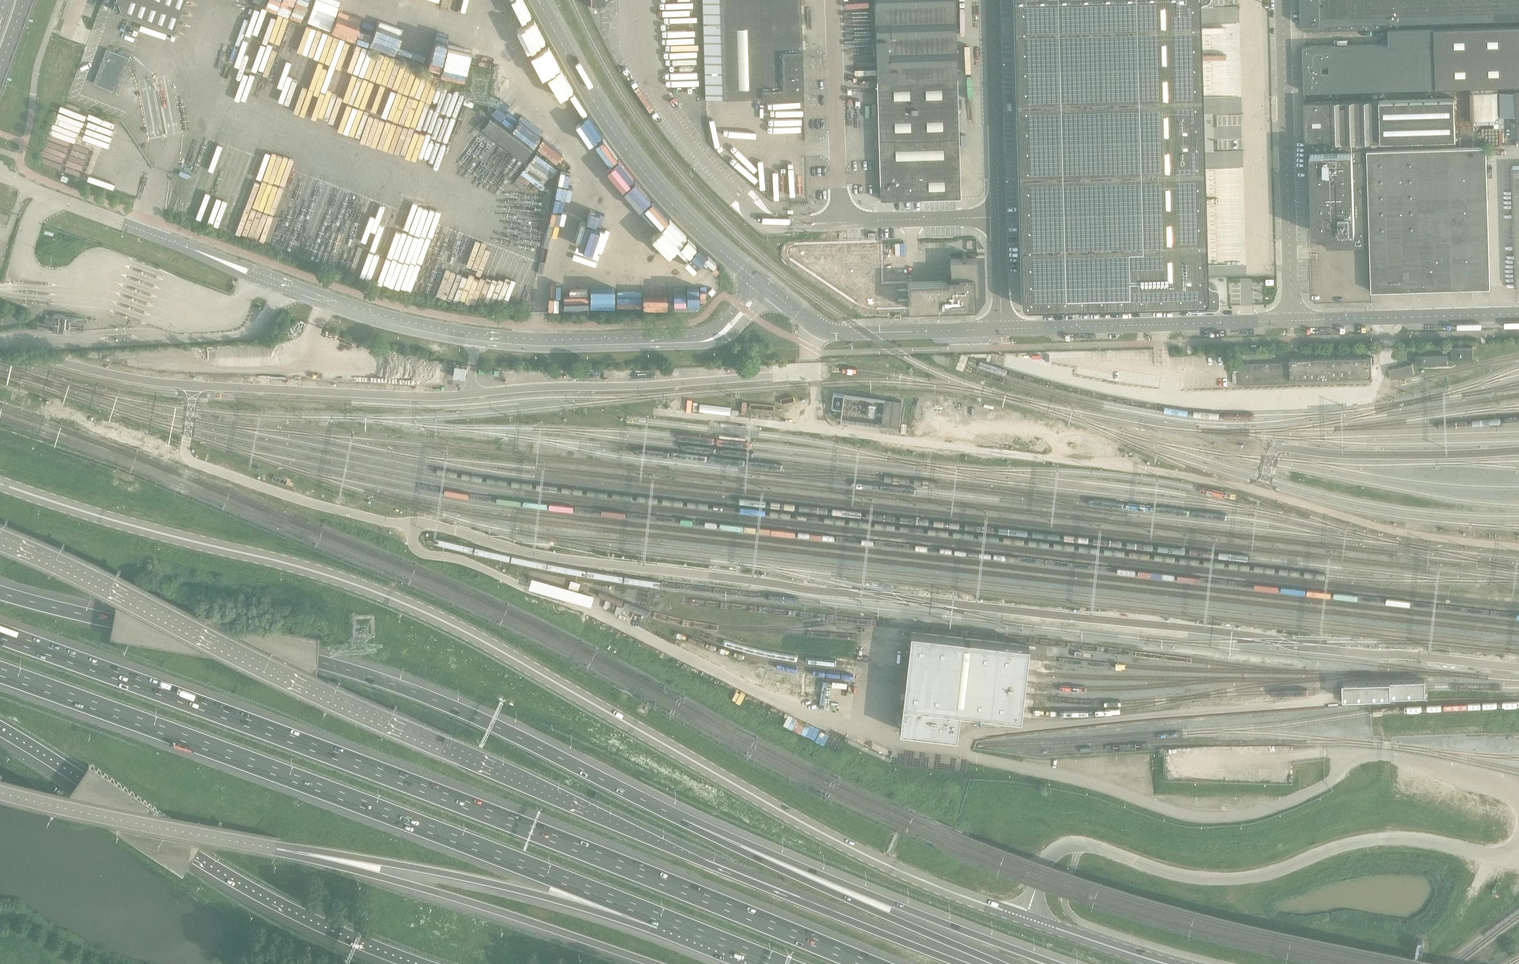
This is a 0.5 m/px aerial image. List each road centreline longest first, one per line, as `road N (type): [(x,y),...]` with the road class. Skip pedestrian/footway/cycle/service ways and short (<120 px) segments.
road 1 (secondary): [(1027,918),(837,841),(492,647),(384,595),(0,482)]
road 2 (motorway): [(961,963),(355,717),(0,544)]
road 3 (motorway): [(862,963),(421,789),(0,635)]
road 4 (motorway): [(706,830),(488,722),(391,685),(0,593)]
road 5 (motorway): [(0,674),(699,934)]
road 6 (unclassified): [(1027,918),(1048,861),(1073,845),(1214,880),(1262,876),(1378,840),(1422,840),(1517,861),(1518,854)]
road 7 (unclassified): [(51,198),(394,325),(532,345)]
road 8 (motorway): [(0,730),(242,888),(417,963)]
road 9 (motorway): [(268,848),(416,868),(699,934)]
road 10 (motorway): [(268,848),(458,899),(653,963)]
road 11 (motorway): [(1055,963),(706,830)]
road 12 (tertiary): [(767,289),(649,177),(589,93),(539,0)]
road 13 (motorway): [(1003,963),(706,830)]
road 14 (unclassified): [(1292,322),(1282,0)]
road 15 (tertiary): [(1002,329),(1292,322)]
road 16 (motorway): [(0,788),(268,848)]
road 17 (unclassified): [(532,345),(708,341),(767,289)]
road 18 (tertiary): [(1292,322),(1518,315)]
road 19 (unclassified): [(999,218),(993,0)]
road 20 (unclassified): [(999,218),(790,225)]
road 21 (tertiary): [(818,328),(837,334),(1002,329)]
road 22 (unclassified): [(1518,792),(1390,756),(1353,753)]
road 23 (secondary): [(1174,963),(1027,918)]

